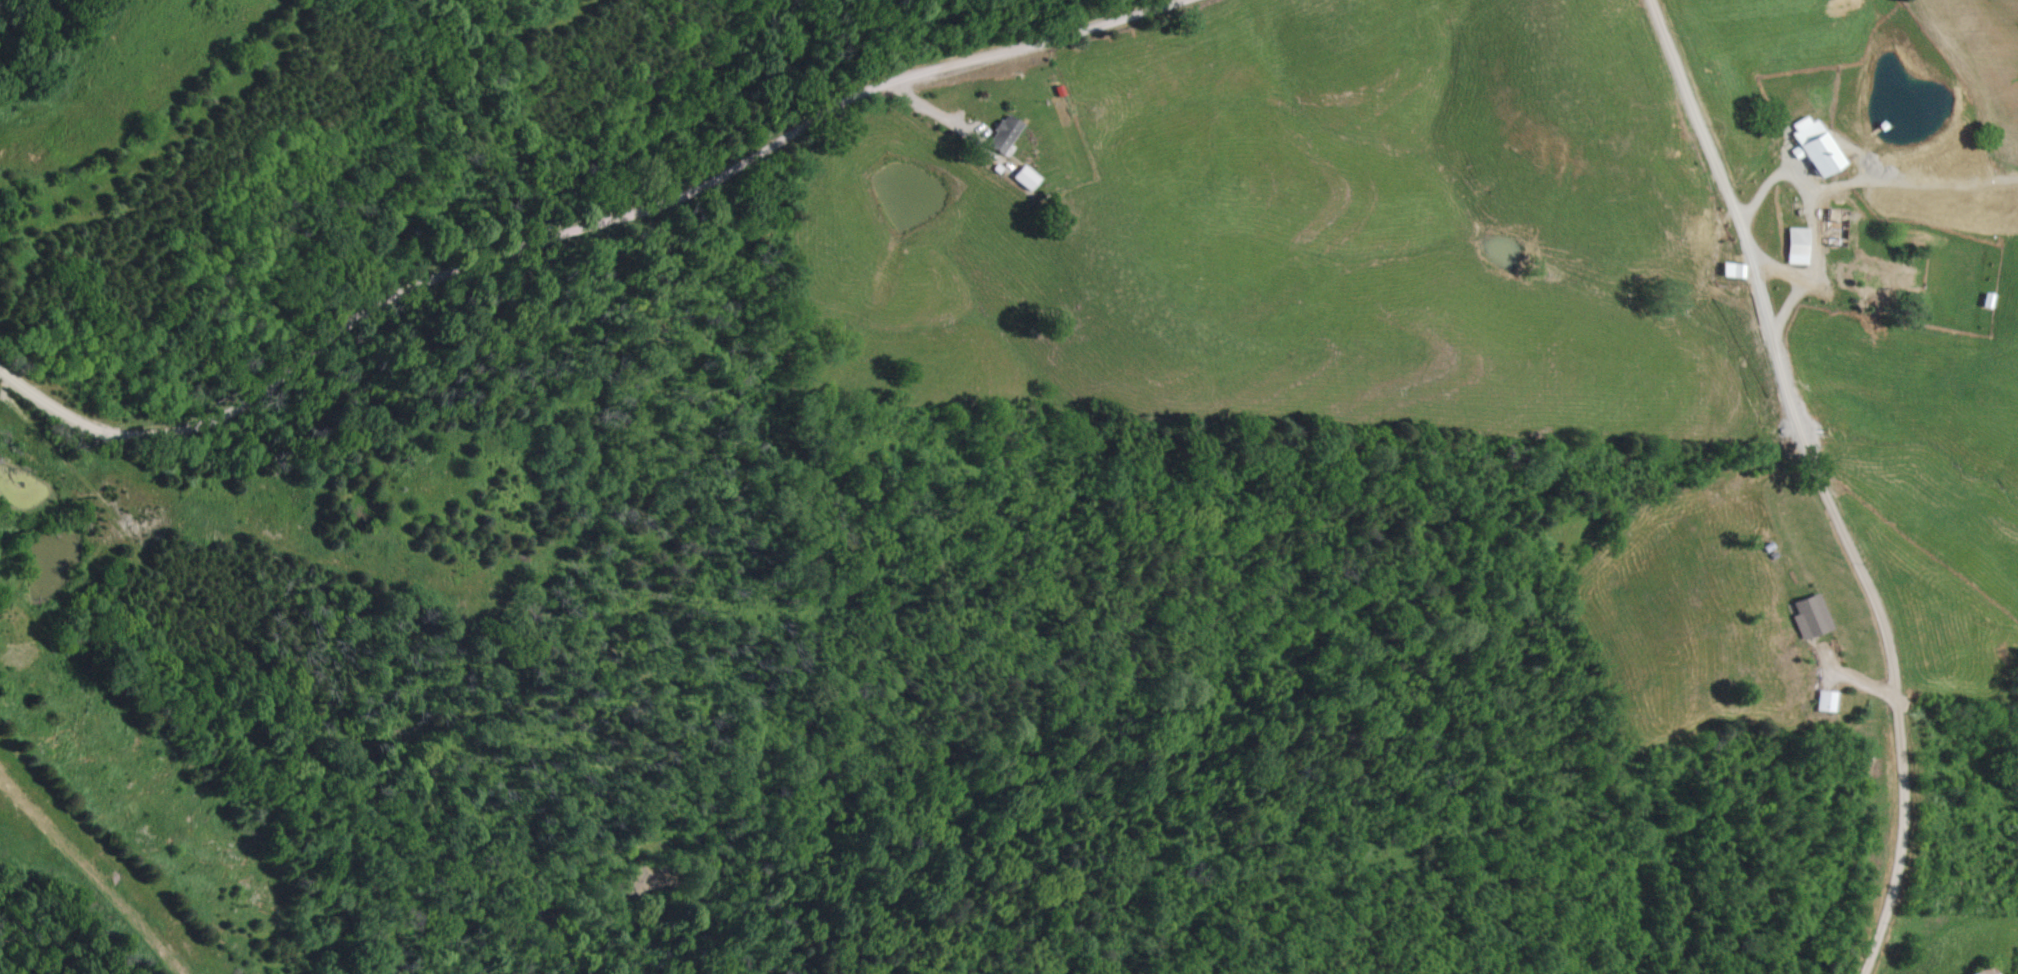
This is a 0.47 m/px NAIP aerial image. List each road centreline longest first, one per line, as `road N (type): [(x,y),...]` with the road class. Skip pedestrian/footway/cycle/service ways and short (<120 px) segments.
road 1 (residential): [(0,368),(51,407),(91,419),(140,429),(180,422),(242,400),(381,298),(448,264),(654,232),(747,183),(817,130),(1191,0)]
road 2 (residential): [(1662,0),(1751,239),(1807,279),(1799,337),(1894,632),(1911,831),(1863,973)]

